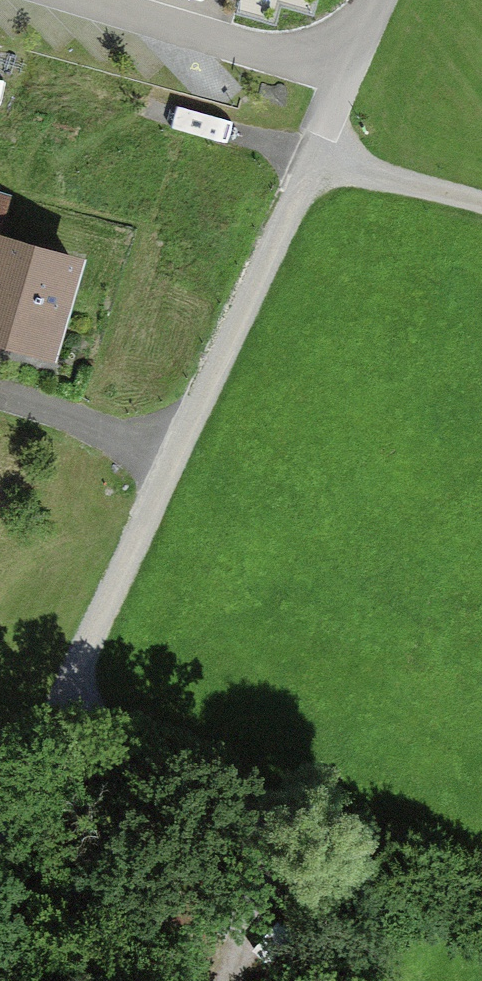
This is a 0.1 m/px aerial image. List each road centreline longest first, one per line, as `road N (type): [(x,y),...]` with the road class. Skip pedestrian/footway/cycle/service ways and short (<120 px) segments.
road 1 (track): [(319,156),(0,820)]
road 2 (track): [(231,980),(251,909),(248,864),(224,816),(47,722)]
road 3 (track): [(481,204),(319,156)]

